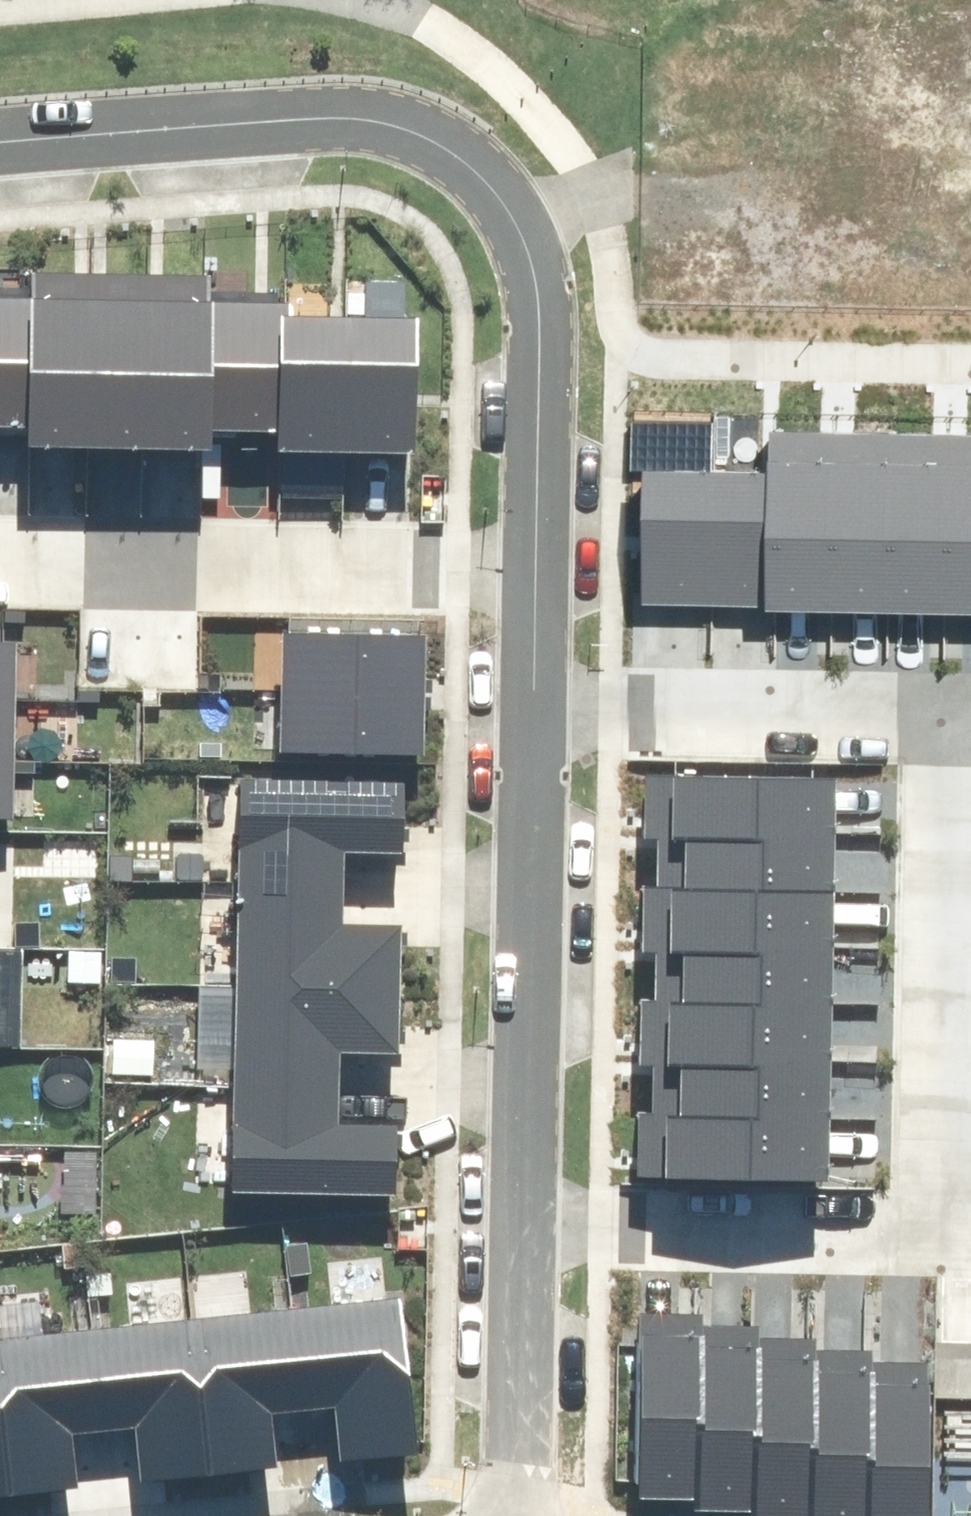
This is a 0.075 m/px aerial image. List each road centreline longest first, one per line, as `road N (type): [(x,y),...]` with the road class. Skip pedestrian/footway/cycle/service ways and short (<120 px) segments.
road 1 (residential): [(939,693),(925,1214),(512,1205)]
road 2 (residential): [(0,116),(355,100),(398,105),(469,147),(498,175),(529,229),(525,554)]
road 3 (residential): [(0,546),(525,554)]
road 4 (residential): [(523,682),(512,1205)]
road 5 (residential): [(523,682),(939,693)]
road 6 (residential): [(512,1205),(506,1515)]
road 7 (residential): [(525,554),(523,682)]

